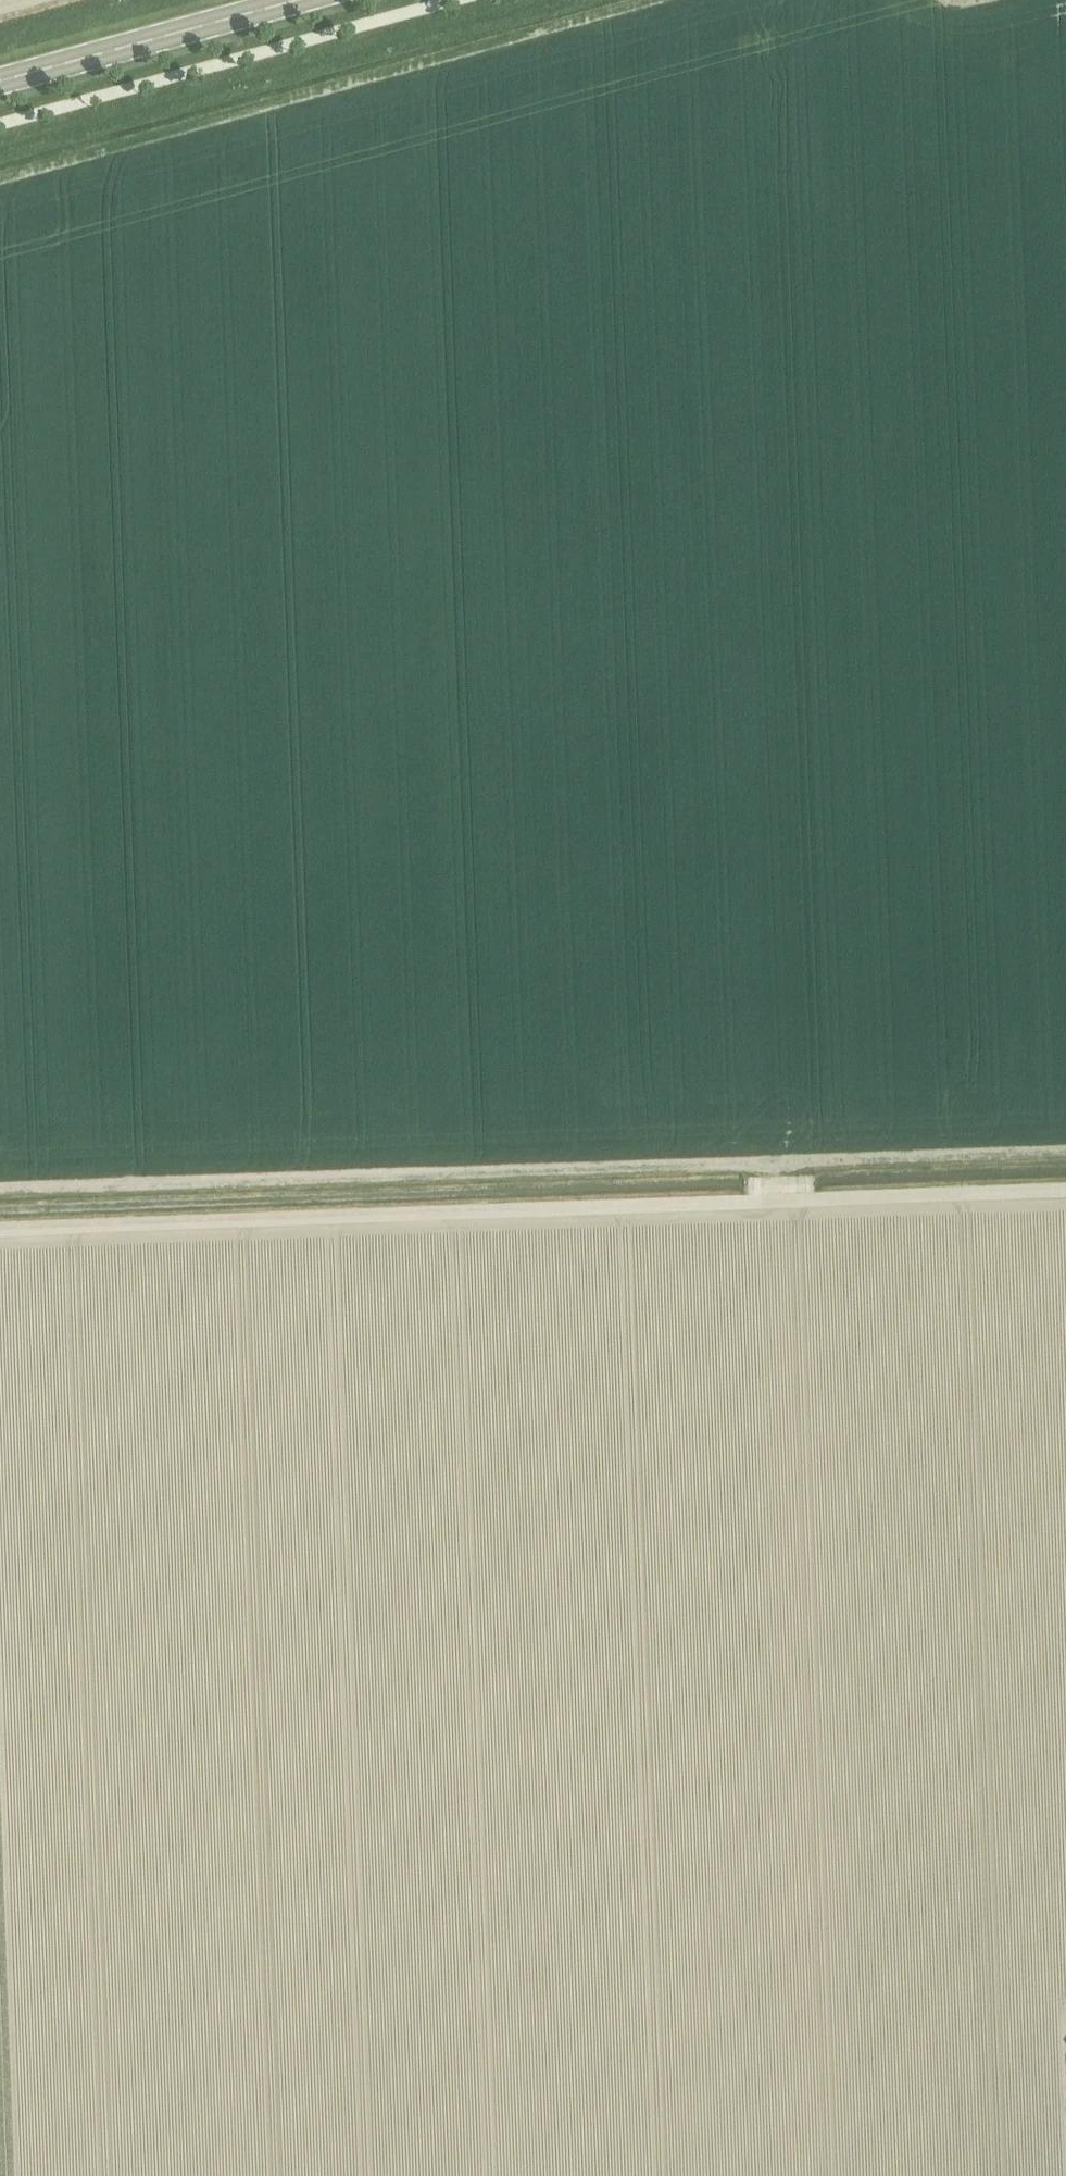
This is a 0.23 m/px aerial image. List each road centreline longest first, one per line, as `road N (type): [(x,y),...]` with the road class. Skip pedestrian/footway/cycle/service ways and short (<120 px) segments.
road 1 (secondary): [(0,80),(293,0)]

